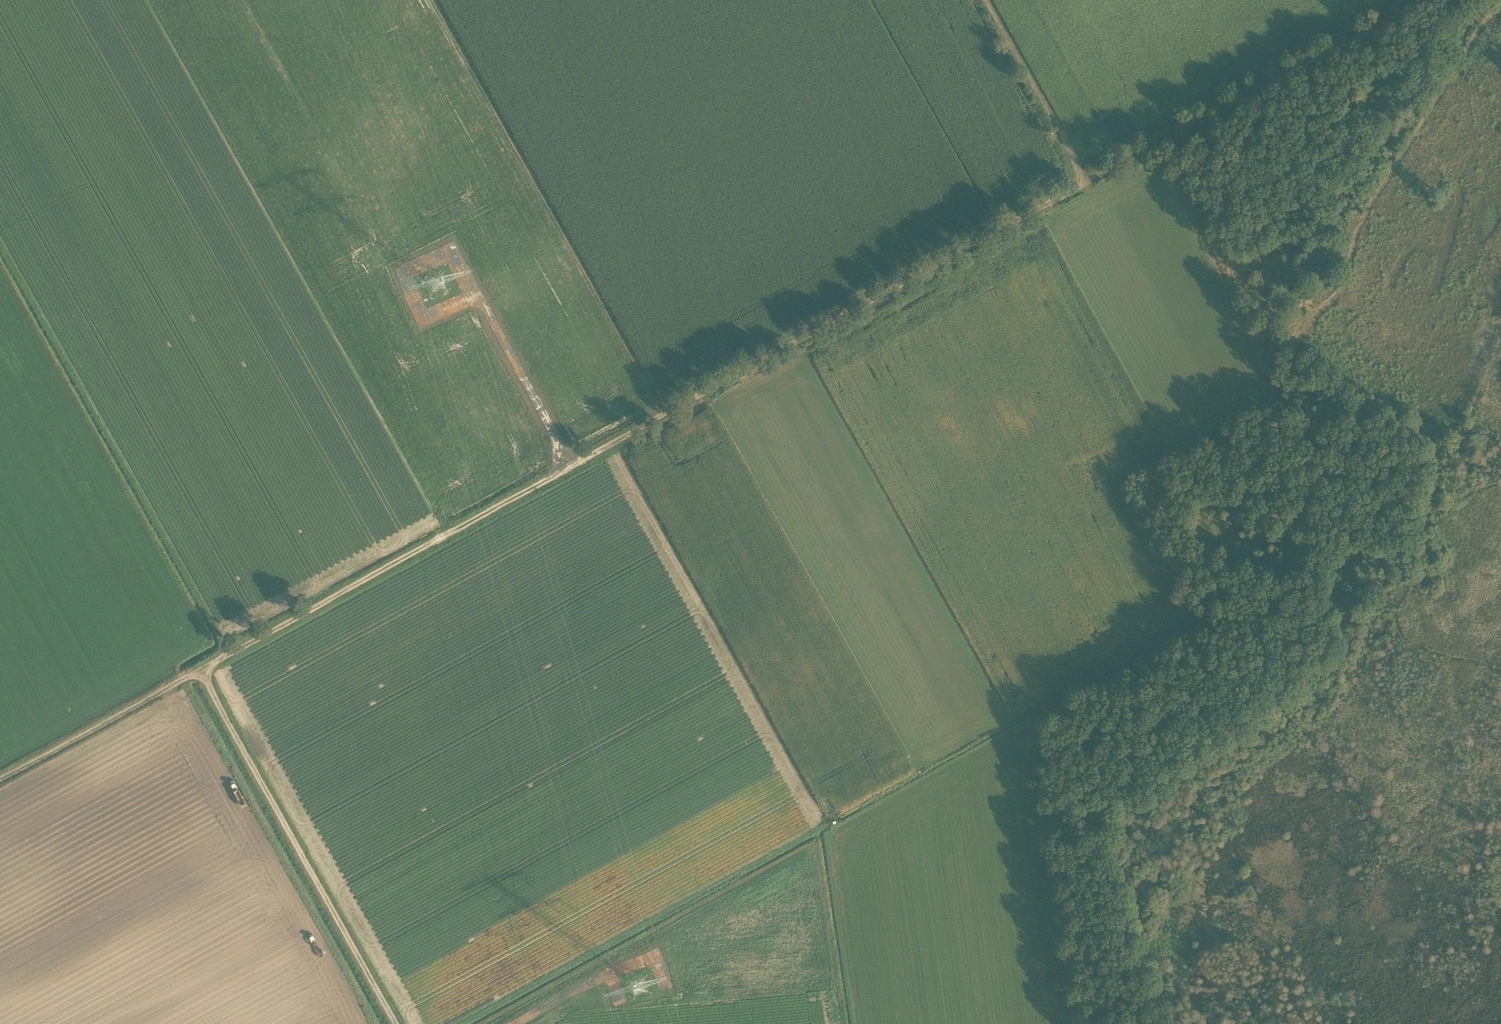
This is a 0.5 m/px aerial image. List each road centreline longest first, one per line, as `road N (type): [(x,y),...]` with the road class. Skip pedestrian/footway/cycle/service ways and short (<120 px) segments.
road 1 (track): [(1087,184),(203,672)]
road 2 (track): [(1290,345),(1293,376),(1199,625),(1044,719),(1090,1023)]
road 3 (track): [(203,672),(393,1023)]
road 4 (track): [(1412,0),(1087,184)]
road 5 (track): [(203,672),(0,783)]
road 6 (track): [(1087,184),(984,0)]

